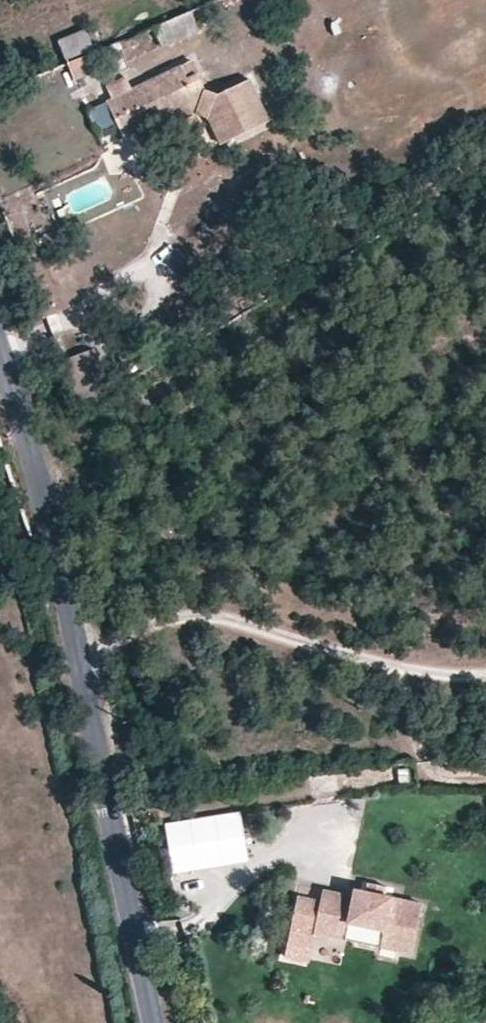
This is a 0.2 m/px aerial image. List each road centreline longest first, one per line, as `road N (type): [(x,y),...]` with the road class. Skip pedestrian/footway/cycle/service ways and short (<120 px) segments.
road 1 (tertiary): [(155,1022),(40,484),(0,361)]
road 2 (track): [(78,661),(186,616),(485,681)]

